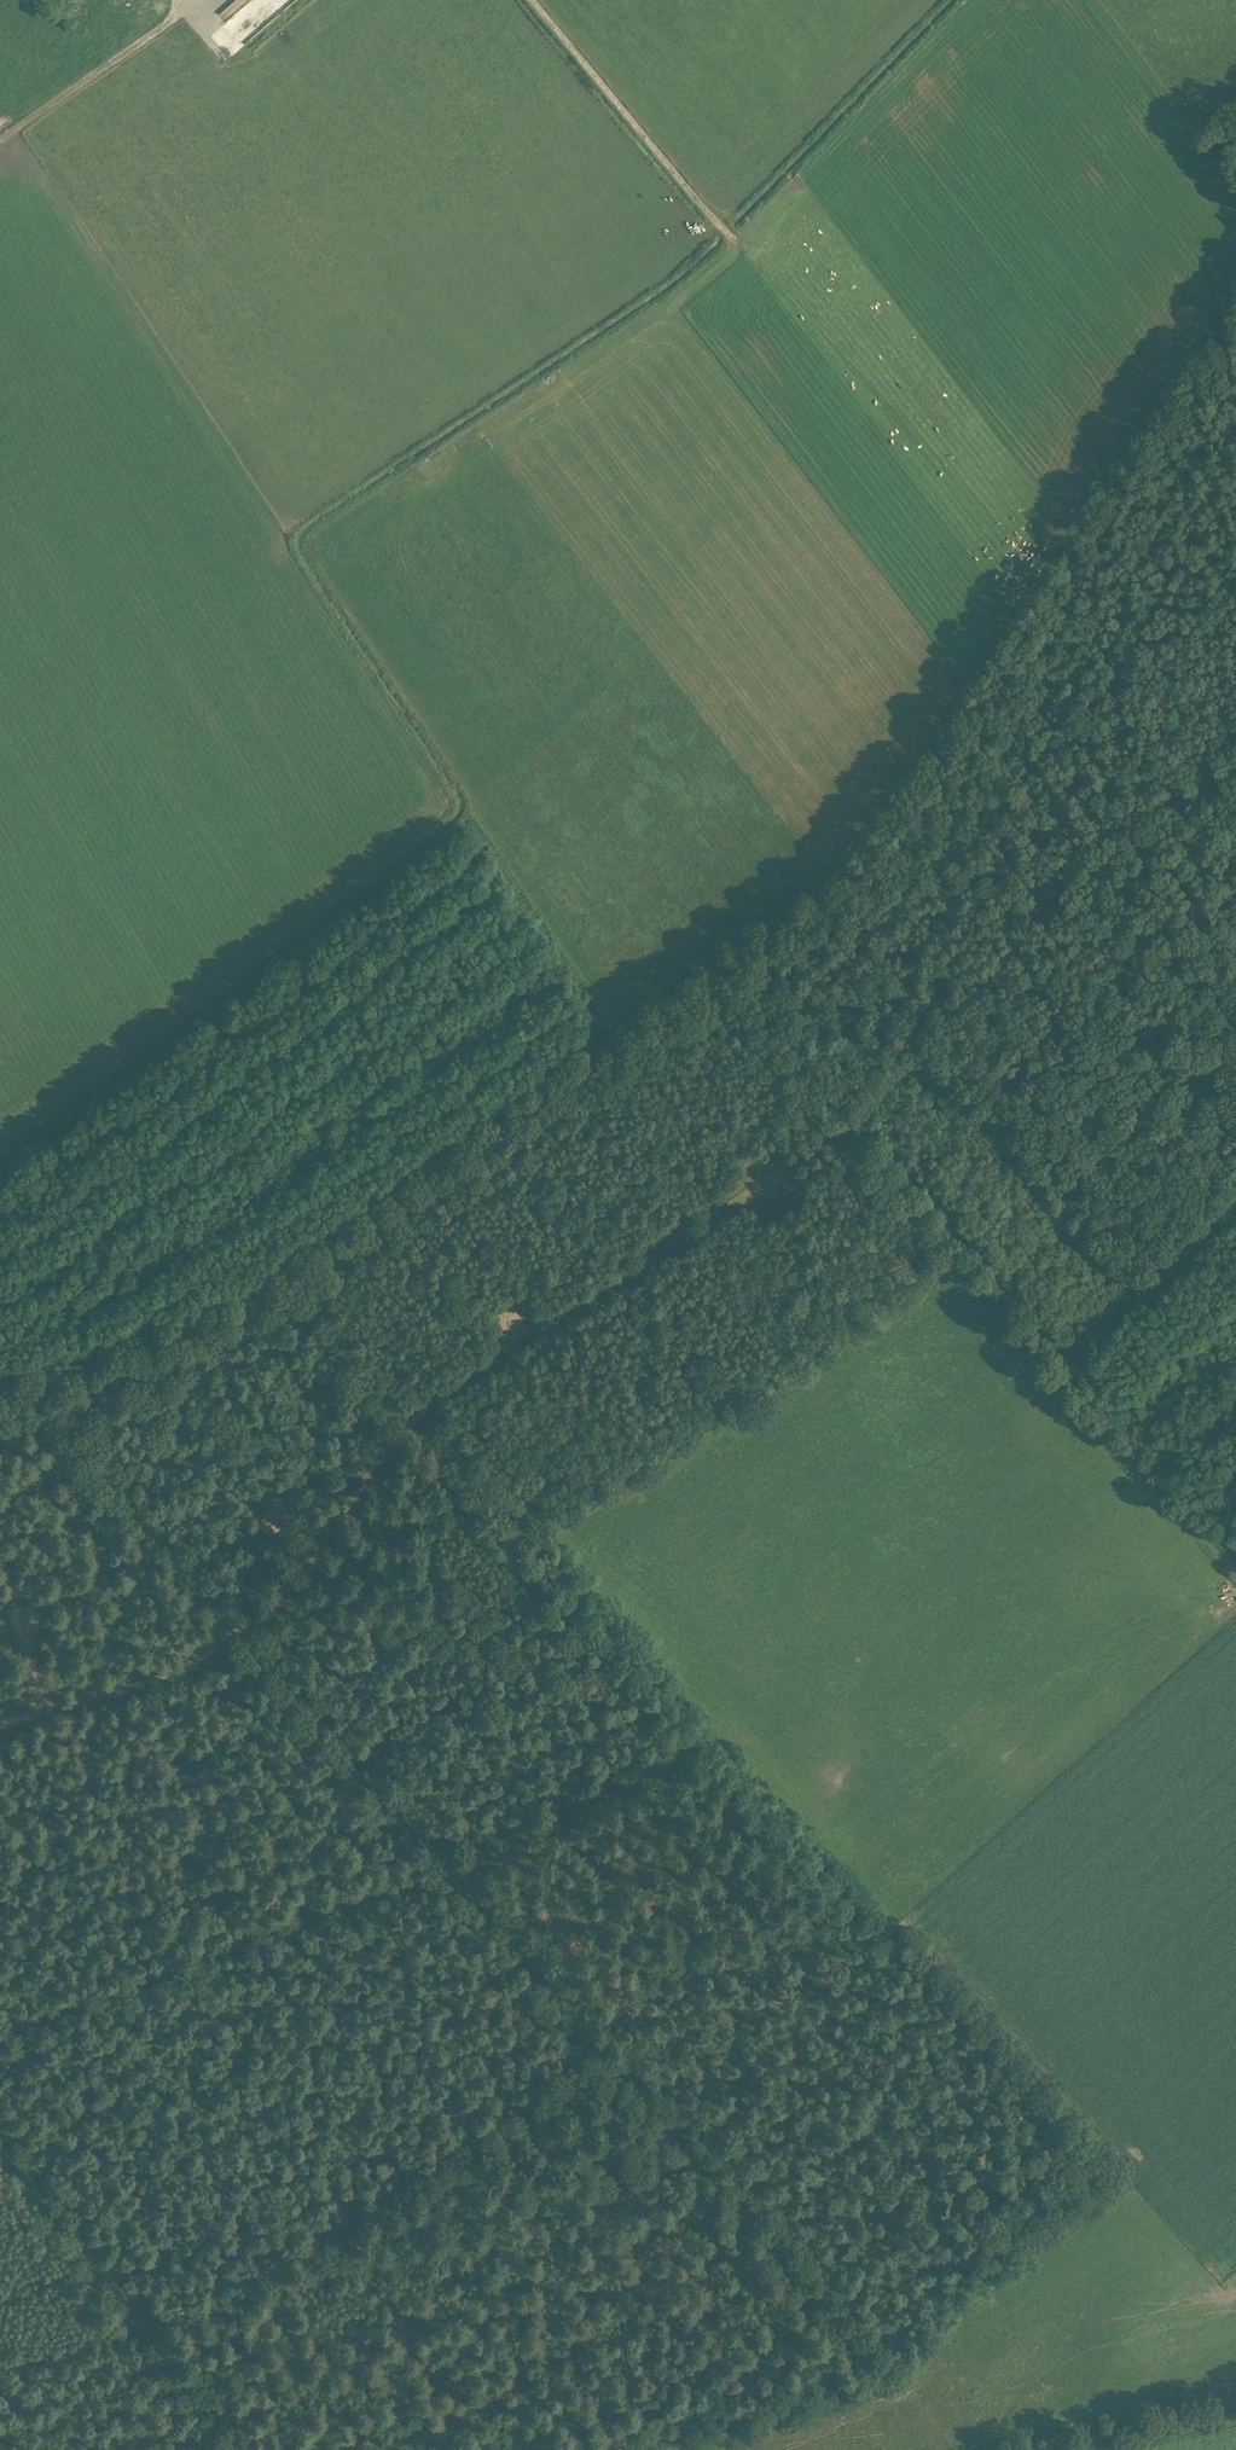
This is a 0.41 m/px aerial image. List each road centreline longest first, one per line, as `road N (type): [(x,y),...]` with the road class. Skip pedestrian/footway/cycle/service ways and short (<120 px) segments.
road 1 (track): [(33,1392),(877,2370)]
road 2 (track): [(1015,2075),(0,2381)]
road 3 (track): [(0,1737),(250,1646),(409,1419),(780,1181)]
road 4 (track): [(707,982),(853,856),(933,759),(1235,324)]
road 5 (track): [(0,1403),(285,1300),(707,982)]
road 6 (track): [(1235,1570),(707,982)]
road 7 (track): [(713,1744),(453,1876),(0,2038)]
road 8 (track): [(0,2154),(241,2449)]
road 9 (track): [(285,1300),(367,1396),(449,1449),(540,1533)]
road 10 (track): [(530,0),(735,241)]

